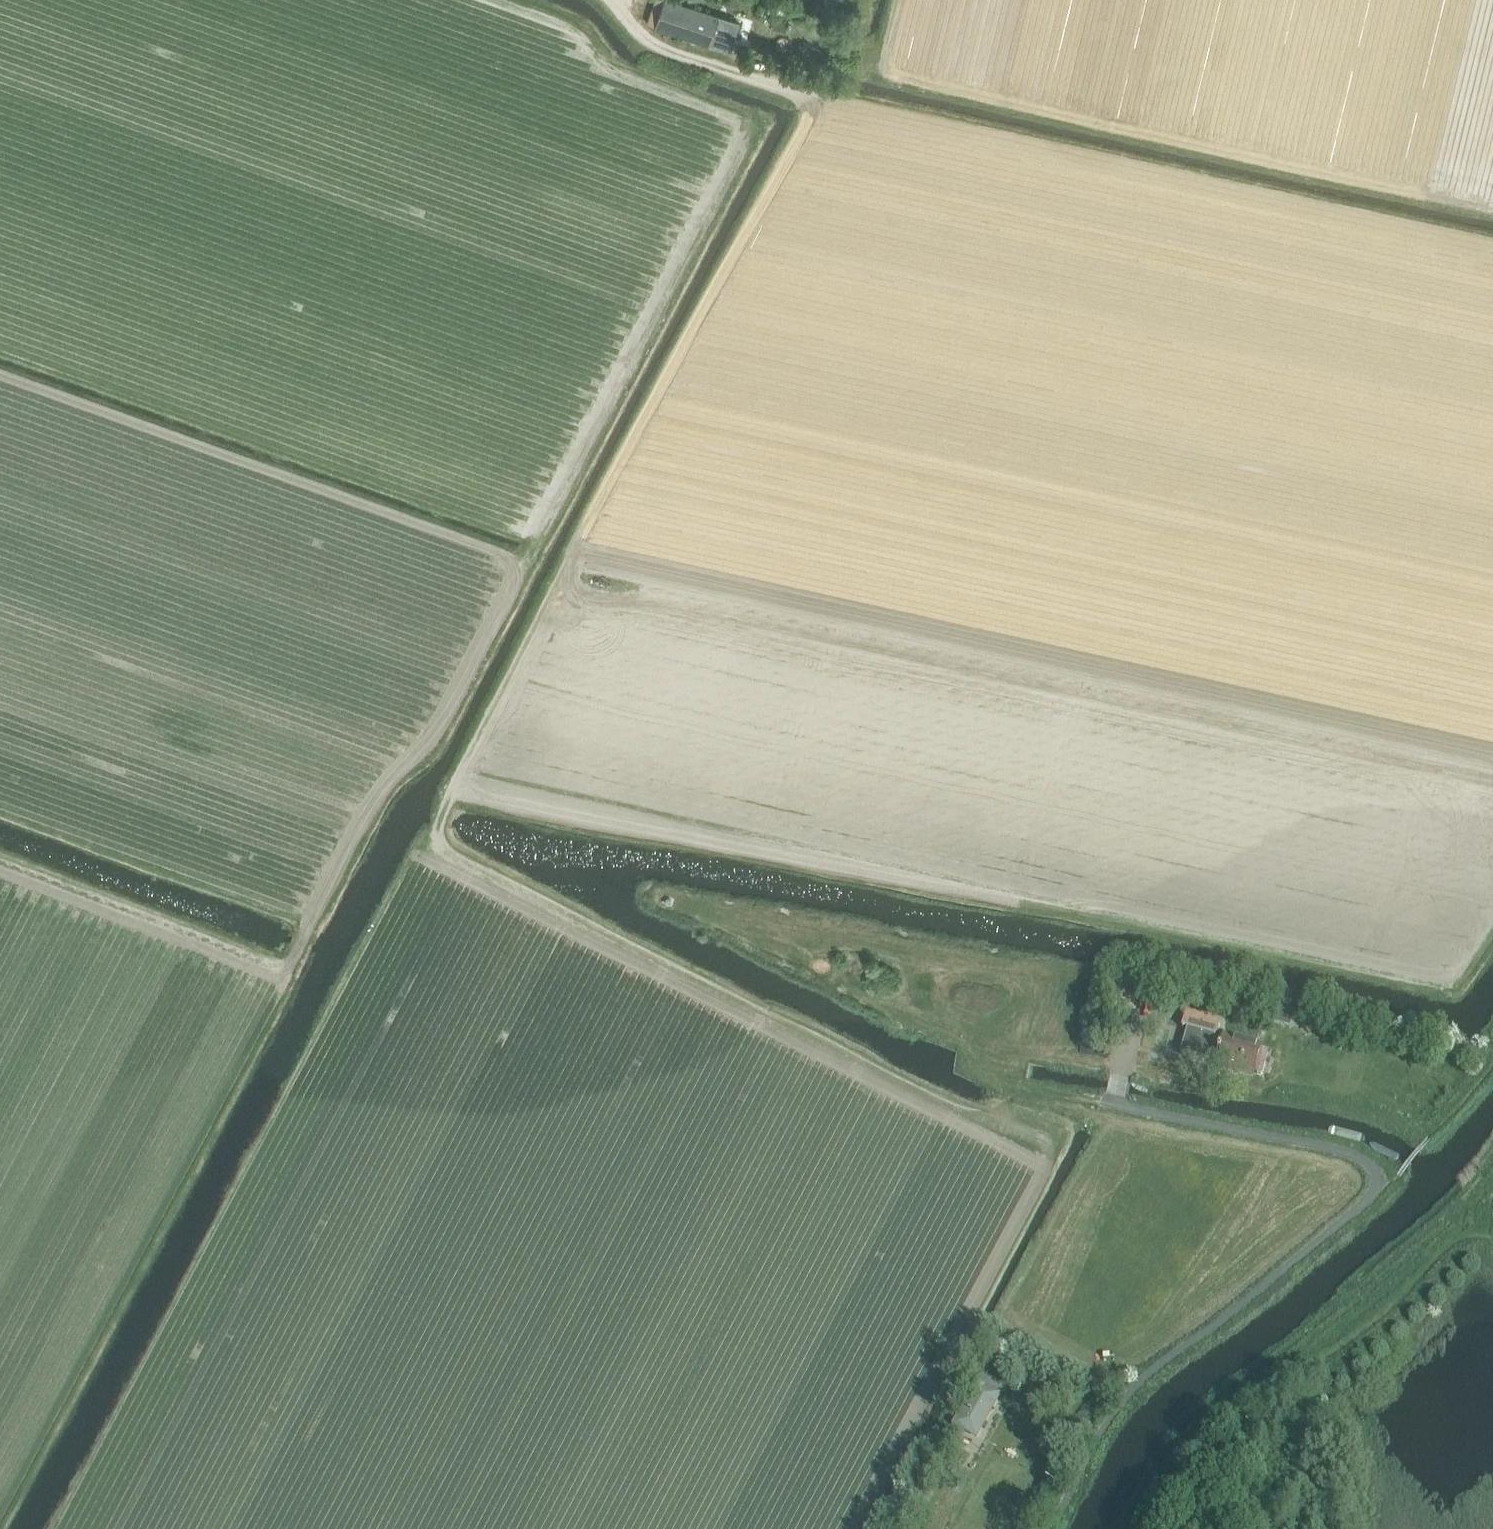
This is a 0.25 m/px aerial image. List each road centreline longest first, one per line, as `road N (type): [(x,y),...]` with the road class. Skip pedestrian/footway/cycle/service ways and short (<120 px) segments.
road 1 (track): [(805,119),(802,98),(649,44)]

